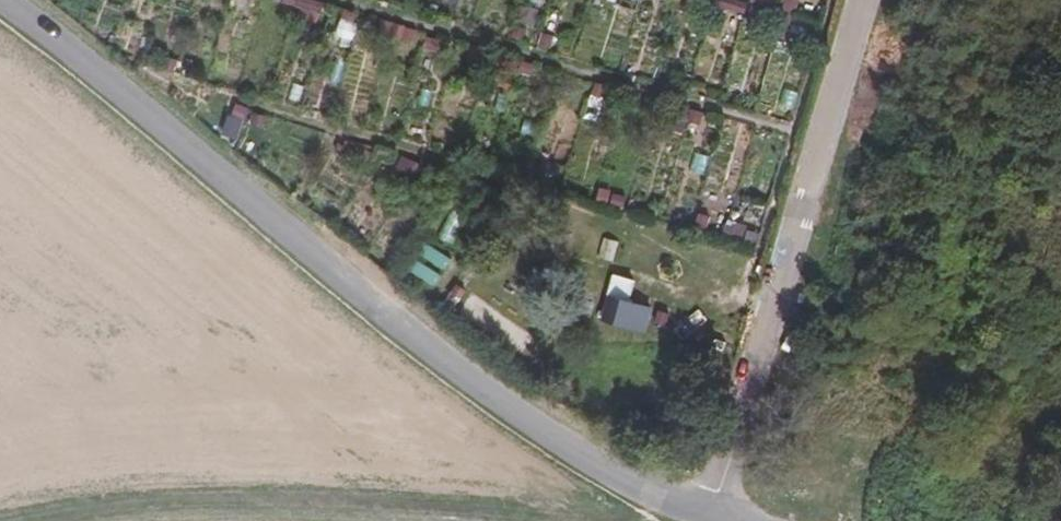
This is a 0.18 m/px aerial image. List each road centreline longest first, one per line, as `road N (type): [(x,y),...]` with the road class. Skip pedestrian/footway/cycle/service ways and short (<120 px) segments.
road 1 (tertiary): [(13,0),(452,365),(608,469),(710,519)]
road 2 (unclassified): [(865,0),(710,519)]
road 3 (track): [(611,520),(341,505),(73,520)]

